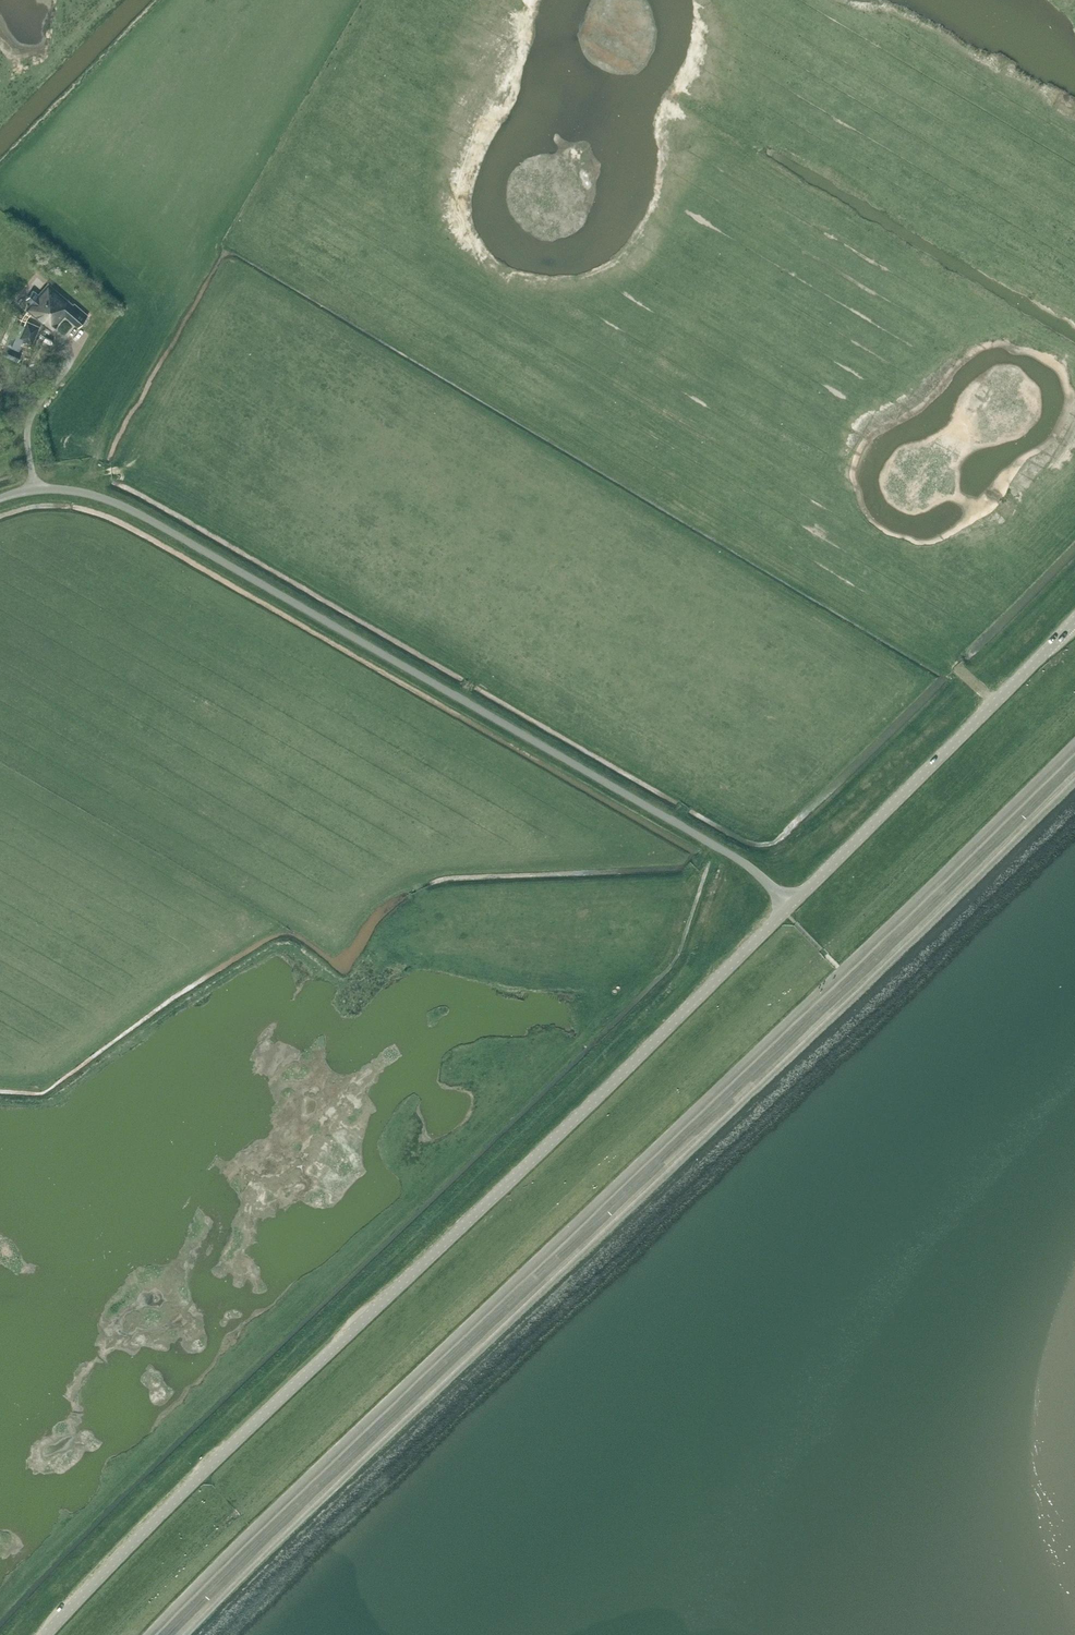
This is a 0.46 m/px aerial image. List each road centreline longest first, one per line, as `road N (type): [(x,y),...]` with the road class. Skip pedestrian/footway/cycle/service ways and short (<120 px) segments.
road 1 (tertiary): [(46,1634),(790,904)]
road 2 (unclassified): [(0,501),(35,488),(89,494),(131,510),(710,842),(790,904)]
road 3 (tertiary): [(790,904),(1074,619)]

